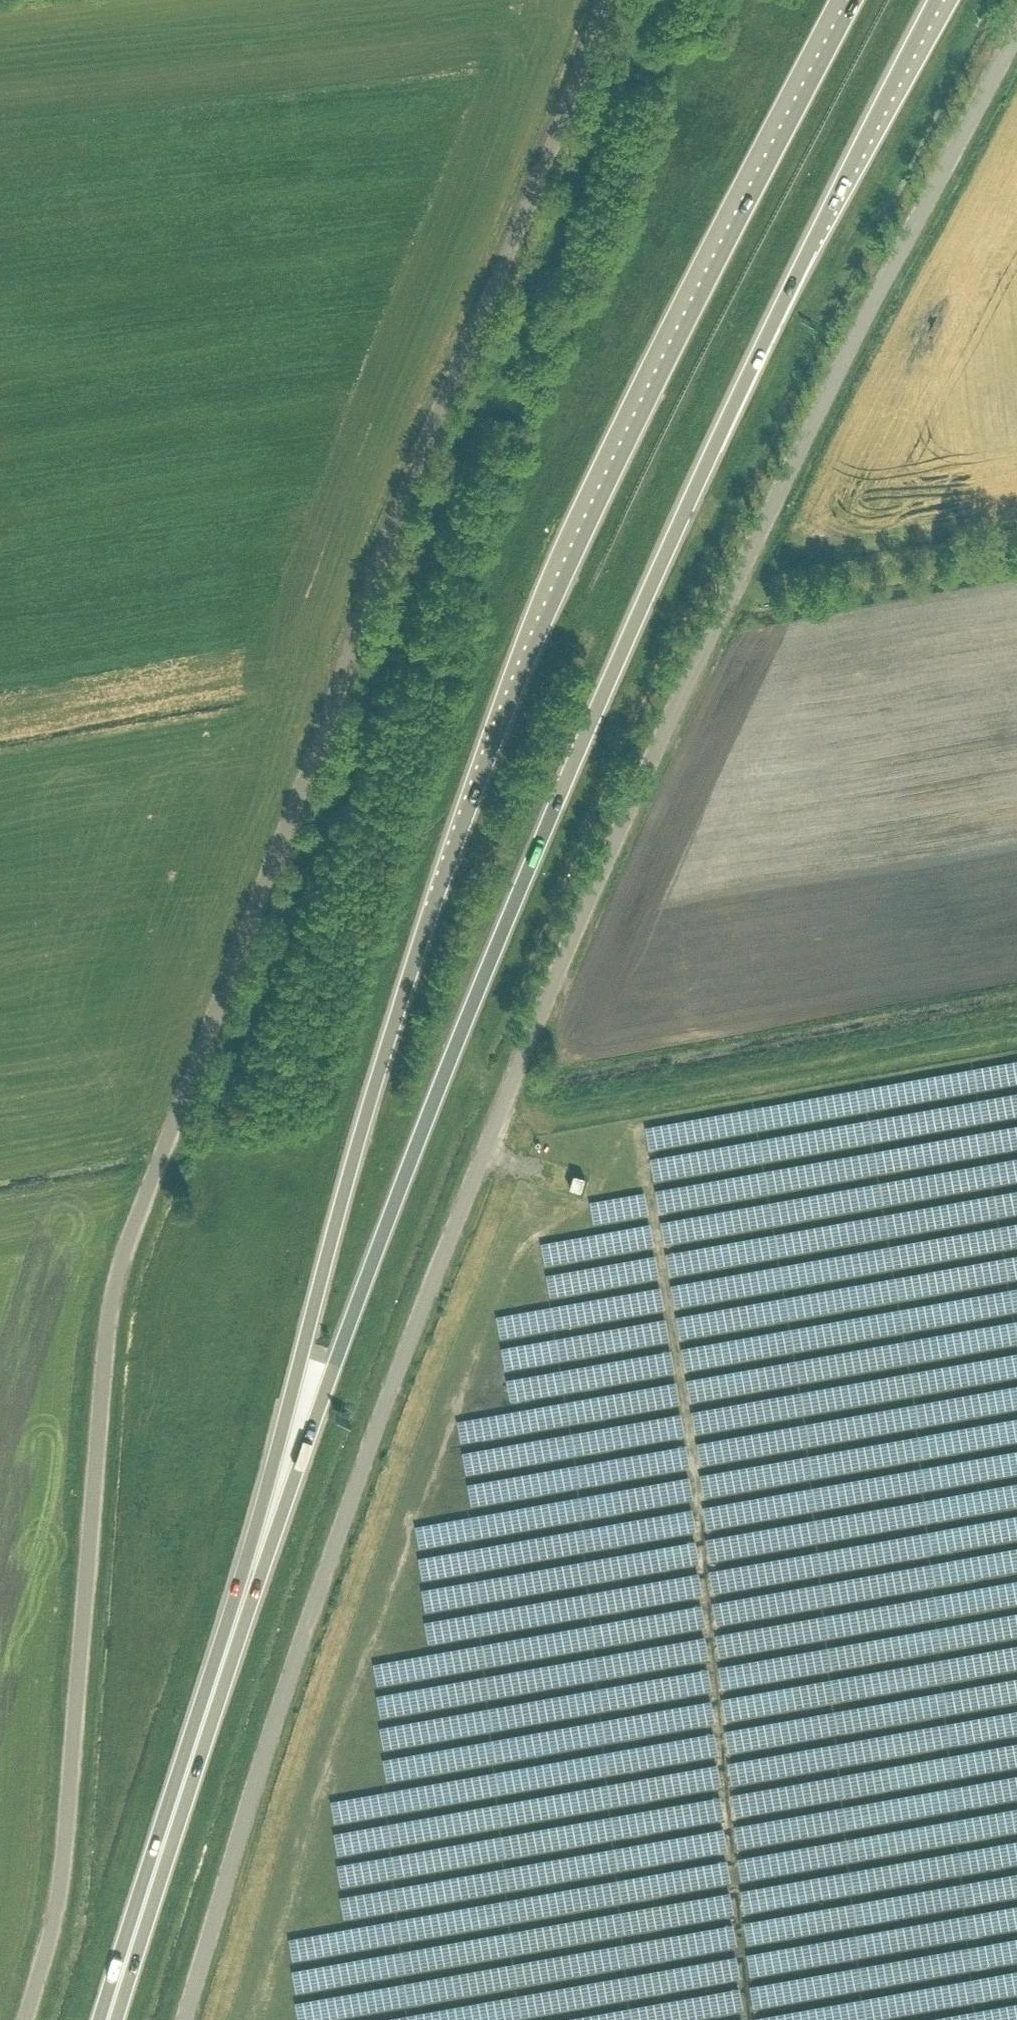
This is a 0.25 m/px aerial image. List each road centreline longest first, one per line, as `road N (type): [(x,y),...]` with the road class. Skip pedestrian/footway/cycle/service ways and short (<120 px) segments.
road 1 (unclassified): [(185,2019),(347,1511),(544,1001),(743,562),(1016,31)]
road 2 (unclassified): [(604,0),(383,551),(117,1272),(59,1888),(25,2019)]
road 3 (trunk): [(262,1542),(582,738),(709,453),(936,0)]
road 4 (trunk): [(848,0),(621,433),(494,742),(373,1087),(303,1343),(262,1542)]
road 5 (track): [(497,1117),(1016,1023)]
road 6 (trunk): [(109,2019),(262,1542)]
road 7 (track): [(729,592),(1016,539)]

